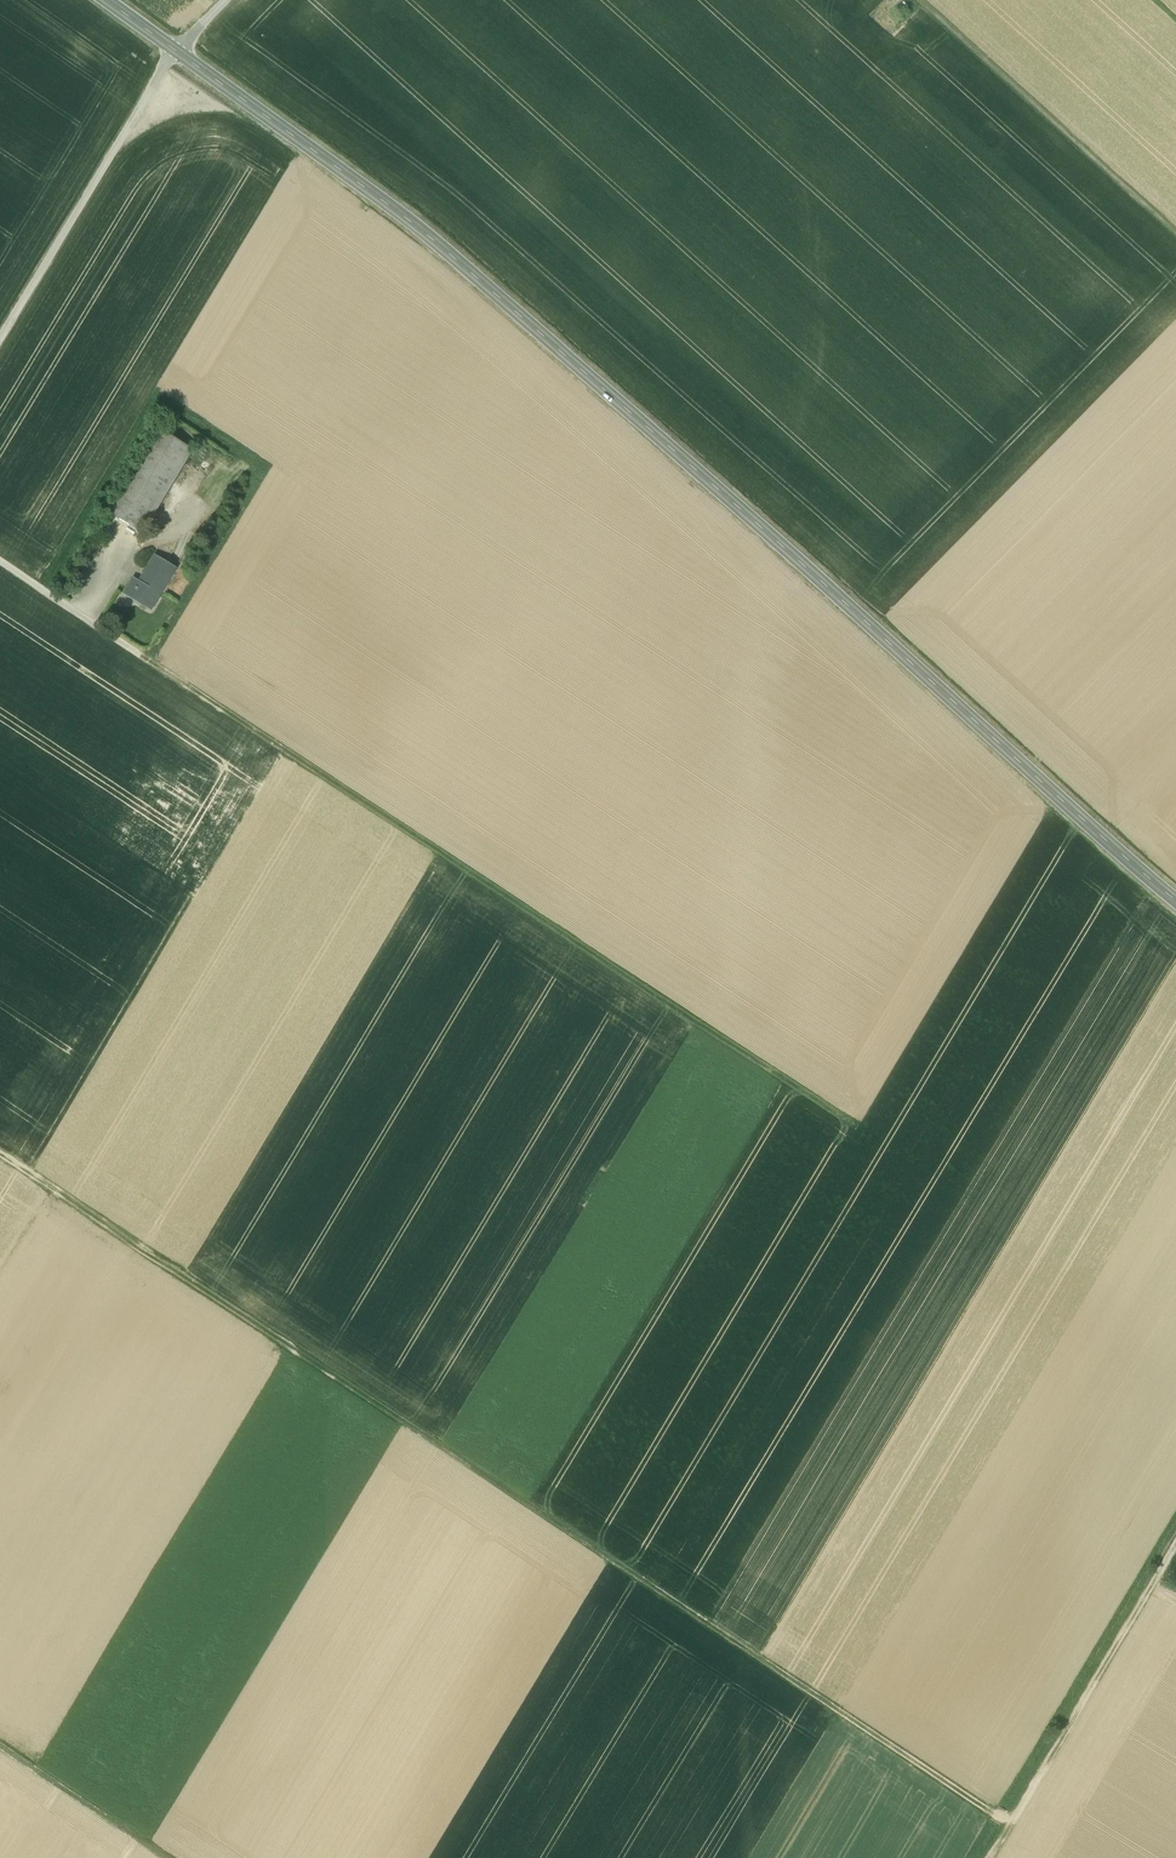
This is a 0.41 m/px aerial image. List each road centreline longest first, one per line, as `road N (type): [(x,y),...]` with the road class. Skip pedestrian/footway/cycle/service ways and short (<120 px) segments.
road 1 (secondary): [(1175,902),(408,218),(107,0)]
road 2 (track): [(1012,1821),(0,1153)]
road 3 (track): [(861,1127),(142,655)]
road 4 (track): [(224,0),(175,50),(0,340)]
road 5 (track): [(989,1857),(1175,1545)]
road 6 (track): [(924,0),(1175,229)]
road 7 (track): [(84,617),(129,544),(150,555),(206,466)]
road 8 (track): [(0,1744),(170,1857)]
road 9 (track): [(0,561),(142,655)]

